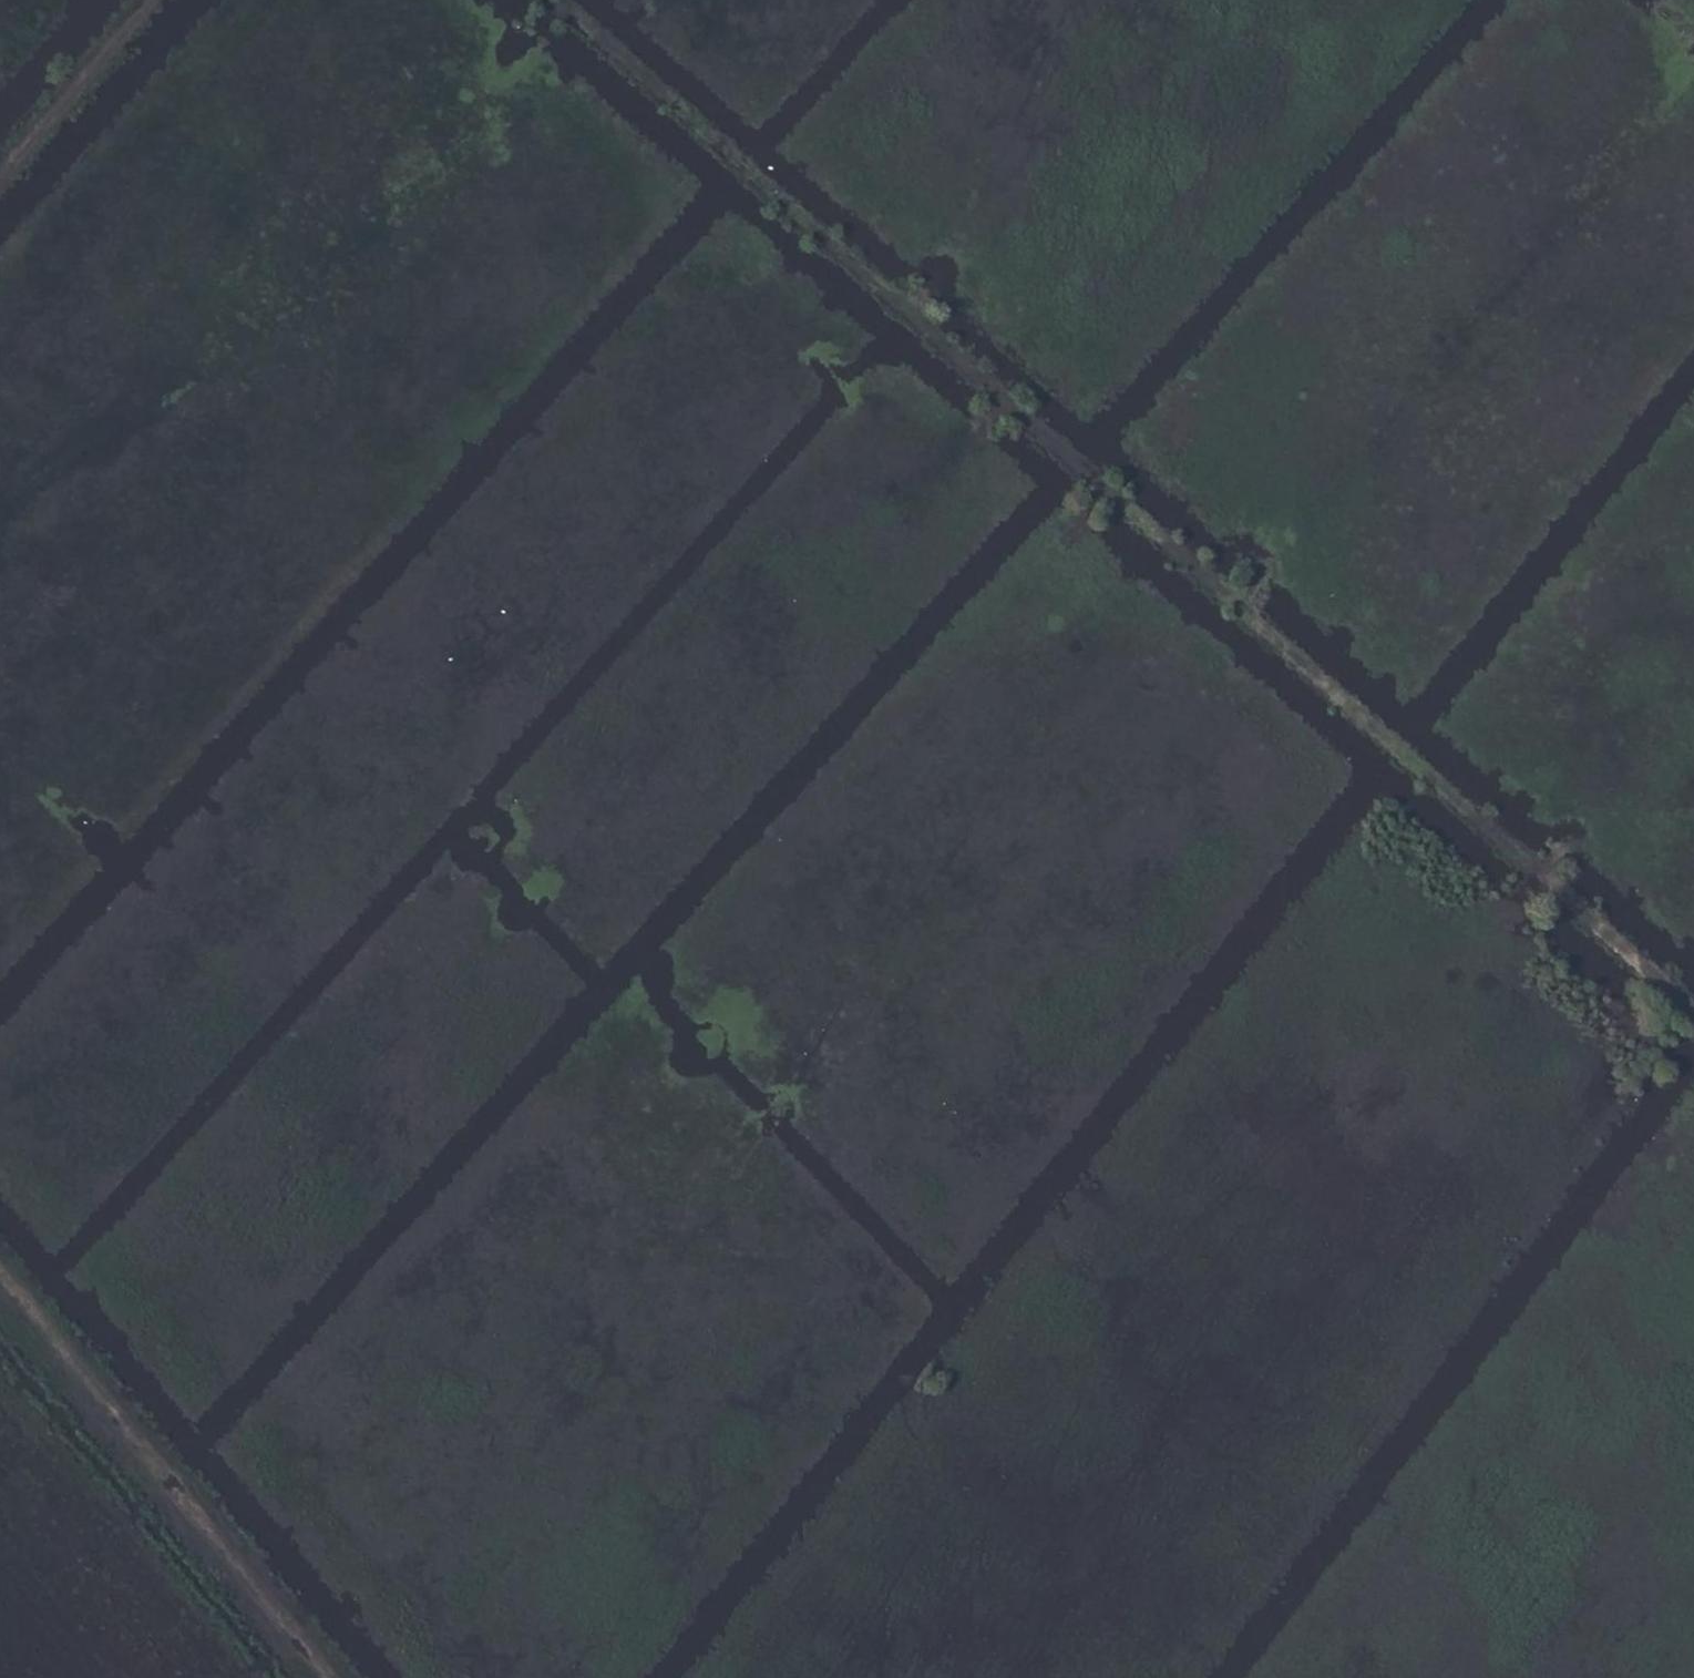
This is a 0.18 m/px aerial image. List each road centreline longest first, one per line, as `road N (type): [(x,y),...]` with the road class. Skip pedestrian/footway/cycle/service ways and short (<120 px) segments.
road 1 (track): [(0,1257),(356,1677)]
road 2 (track): [(156,0),(0,178)]

